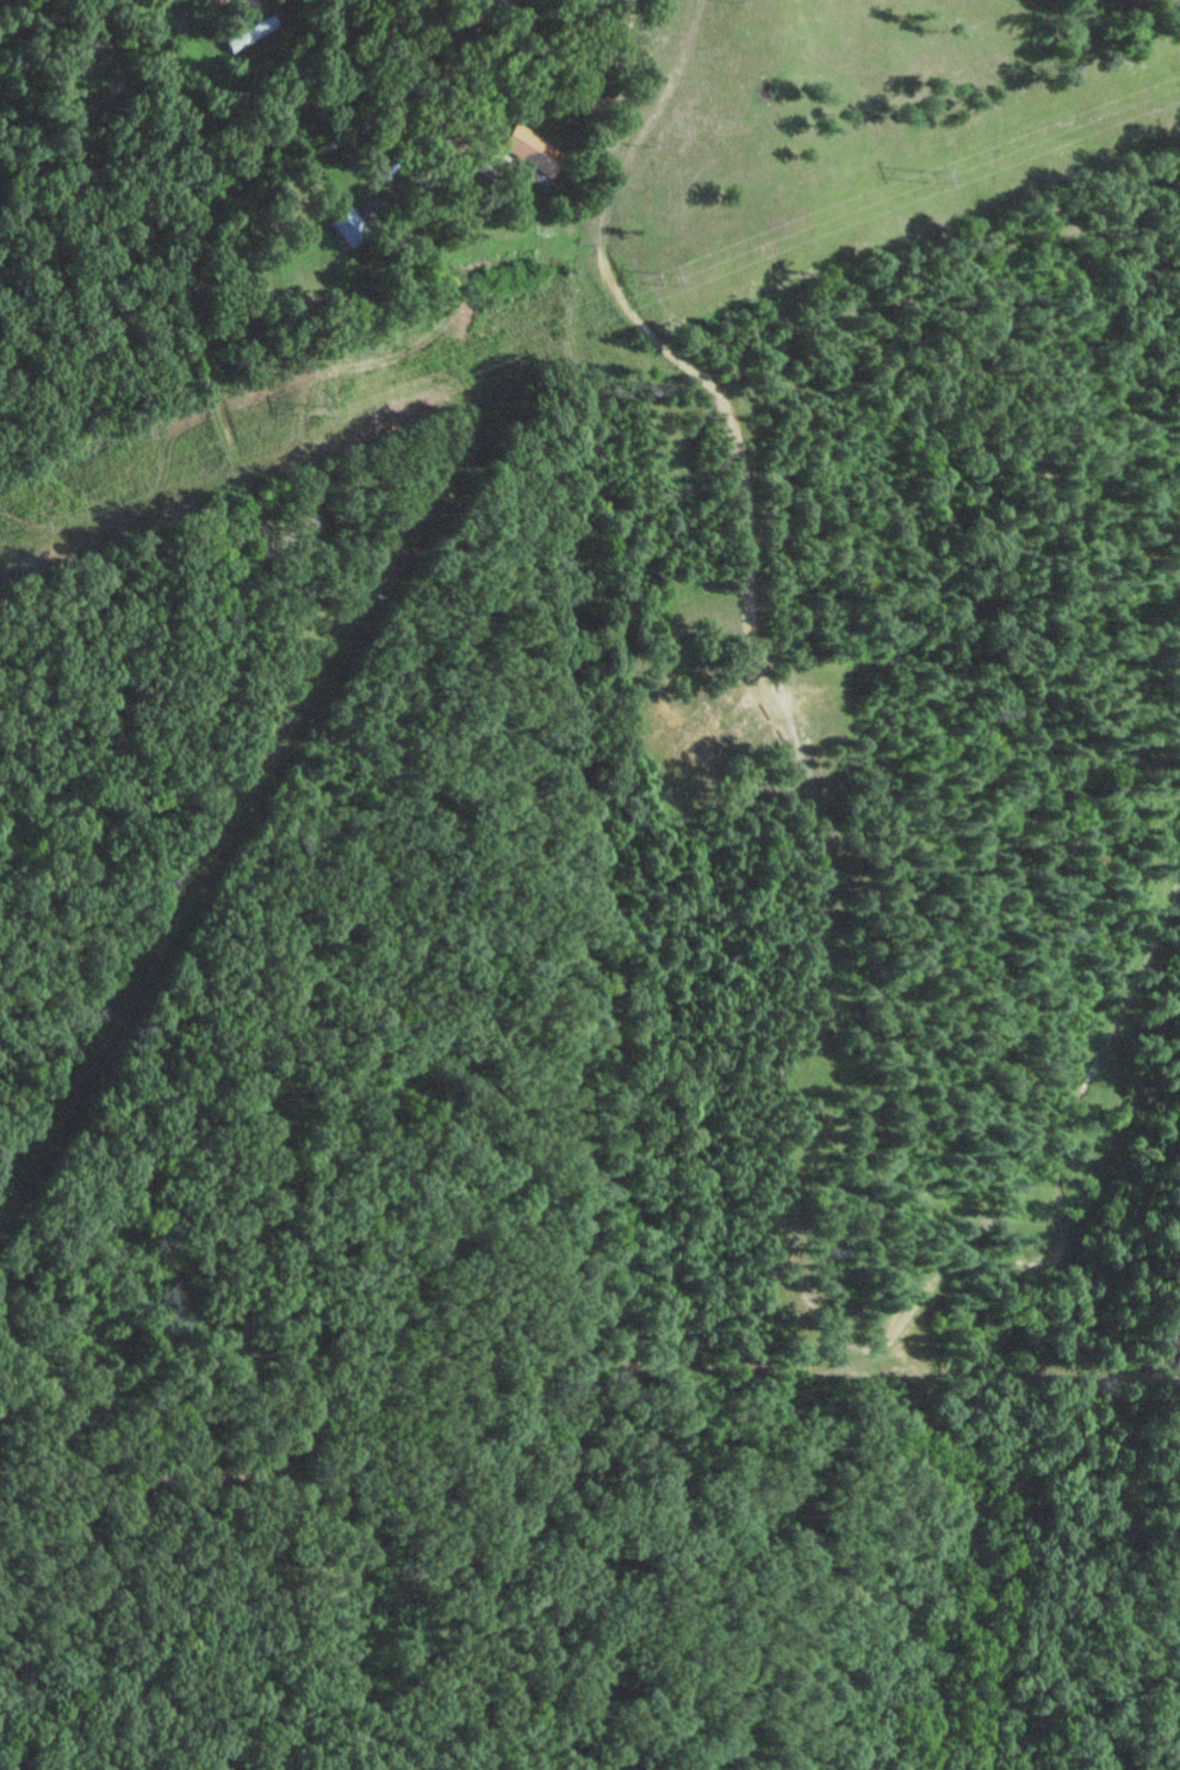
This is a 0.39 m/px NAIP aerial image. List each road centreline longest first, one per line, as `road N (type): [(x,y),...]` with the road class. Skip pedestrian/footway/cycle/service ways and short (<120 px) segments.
road 1 (track): [(833,824),(770,709),(751,647),(741,433),(722,389),(602,288),(592,244),(600,195),(671,57),(689,0)]

